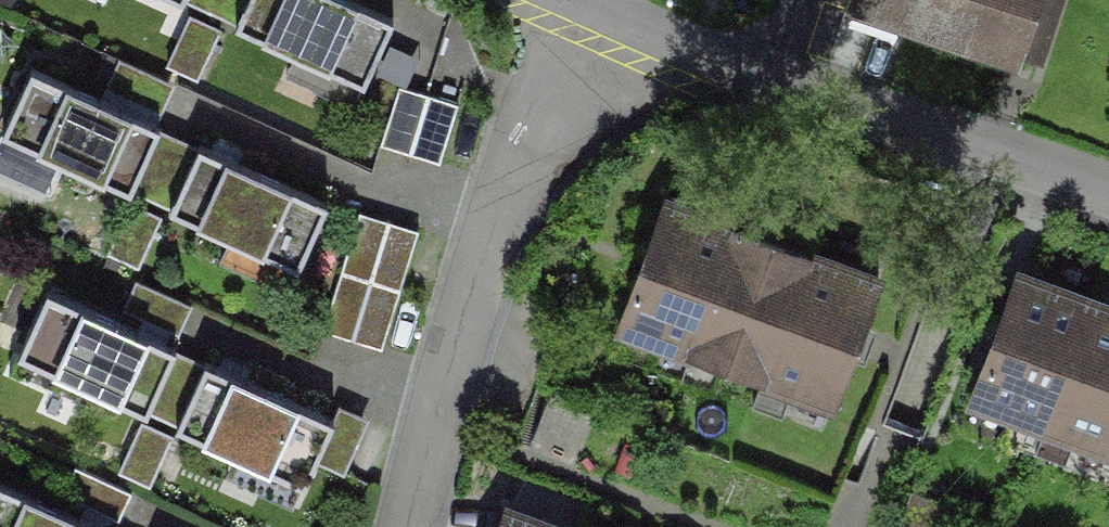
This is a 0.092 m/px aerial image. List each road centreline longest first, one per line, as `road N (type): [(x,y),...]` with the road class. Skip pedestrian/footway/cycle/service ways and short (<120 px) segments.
road 1 (residential): [(595,7),(507,191),(418,526)]
road 2 (residential): [(1108,195),(750,74),(595,7)]

